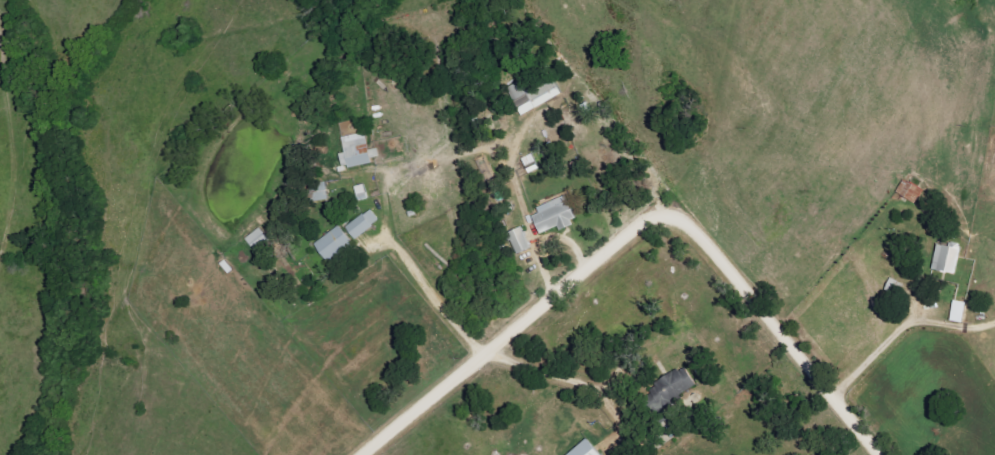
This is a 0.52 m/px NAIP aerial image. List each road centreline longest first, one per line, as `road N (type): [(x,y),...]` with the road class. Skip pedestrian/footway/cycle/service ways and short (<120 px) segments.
road 1 (residential): [(368,454),(635,232),(669,218),(708,237),(884,454)]
road 2 (residential): [(487,354),(396,243)]
road 3 (residential): [(843,402),(910,330),(951,322)]

